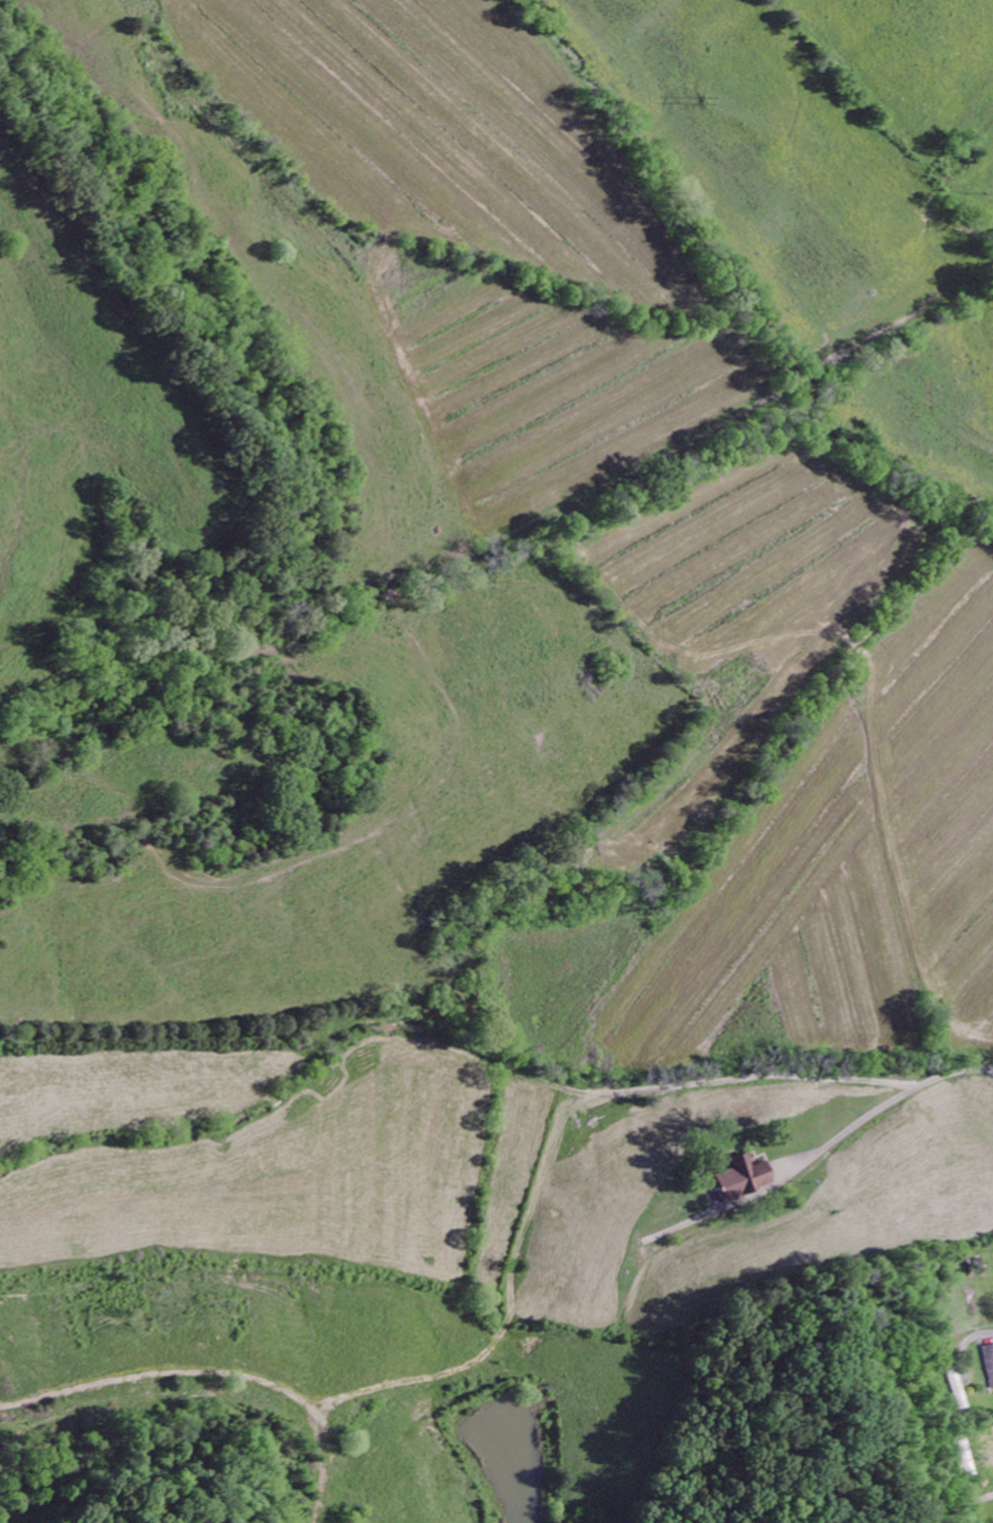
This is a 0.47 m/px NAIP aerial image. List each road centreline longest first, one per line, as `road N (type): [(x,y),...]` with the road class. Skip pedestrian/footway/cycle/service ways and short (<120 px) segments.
road 1 (residential): [(992,1072),(592,1058),(458,1021),(276,1026)]

